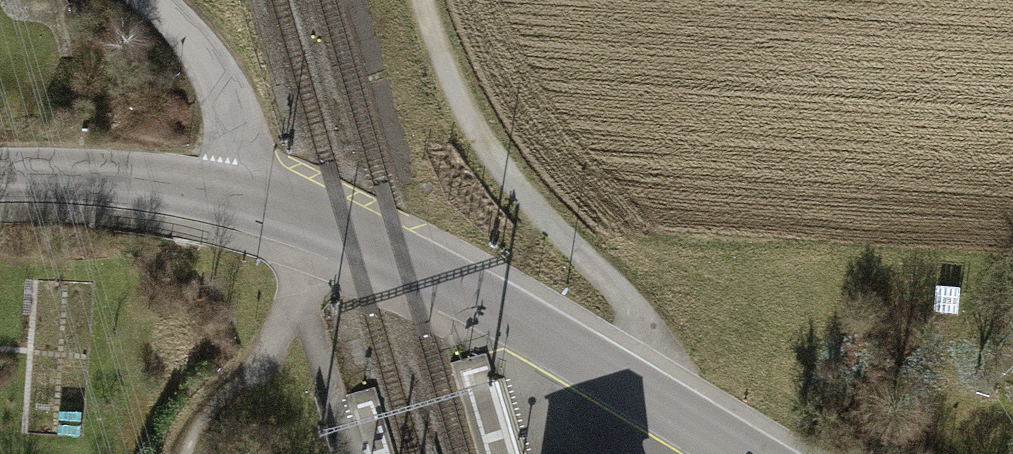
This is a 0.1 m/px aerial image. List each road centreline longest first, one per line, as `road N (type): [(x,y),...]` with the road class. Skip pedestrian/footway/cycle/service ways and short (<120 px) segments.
road 1 (tertiary): [(750,453),(405,265),(242,193)]
road 2 (track): [(636,387),(647,355),(632,308),(494,160),(427,0)]
road 3 (track): [(306,221),(300,300),(182,453)]
road 4 (tertiary): [(242,193),(141,179),(0,178)]
road 5 (residential): [(242,193),(240,101),(153,0)]

